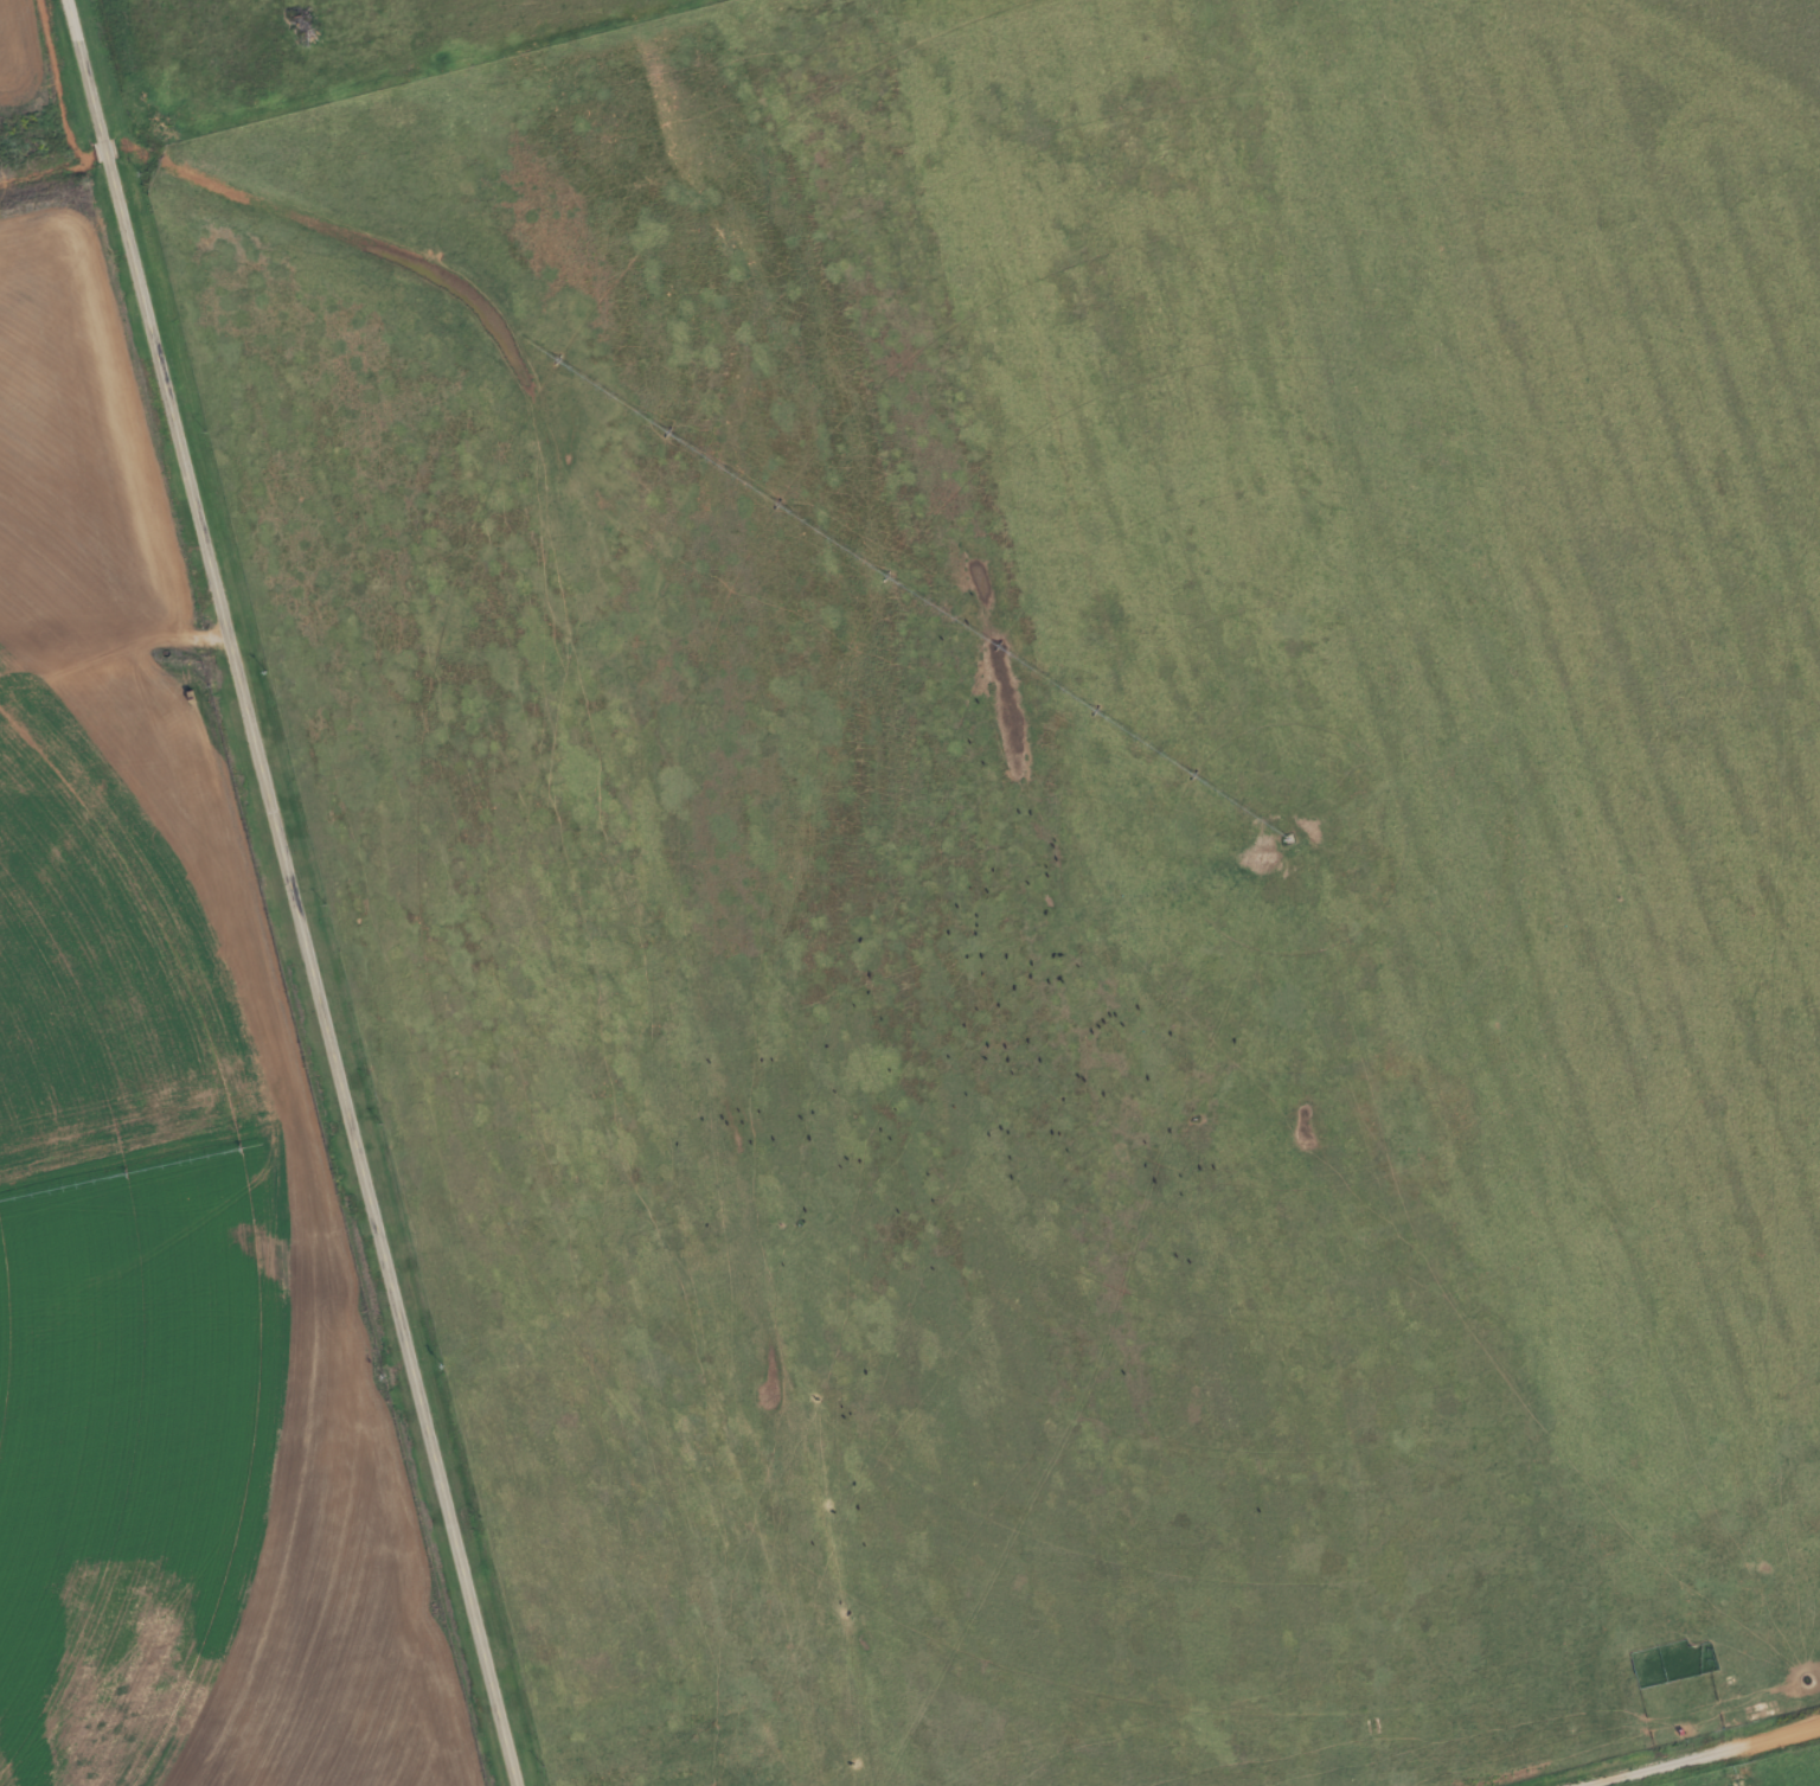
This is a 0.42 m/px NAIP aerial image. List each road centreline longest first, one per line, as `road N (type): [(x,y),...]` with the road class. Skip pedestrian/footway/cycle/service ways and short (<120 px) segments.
road 1 (tertiary): [(510,1785),(62,0)]
road 2 (residential): [(1819,1724),(1574,1785)]

